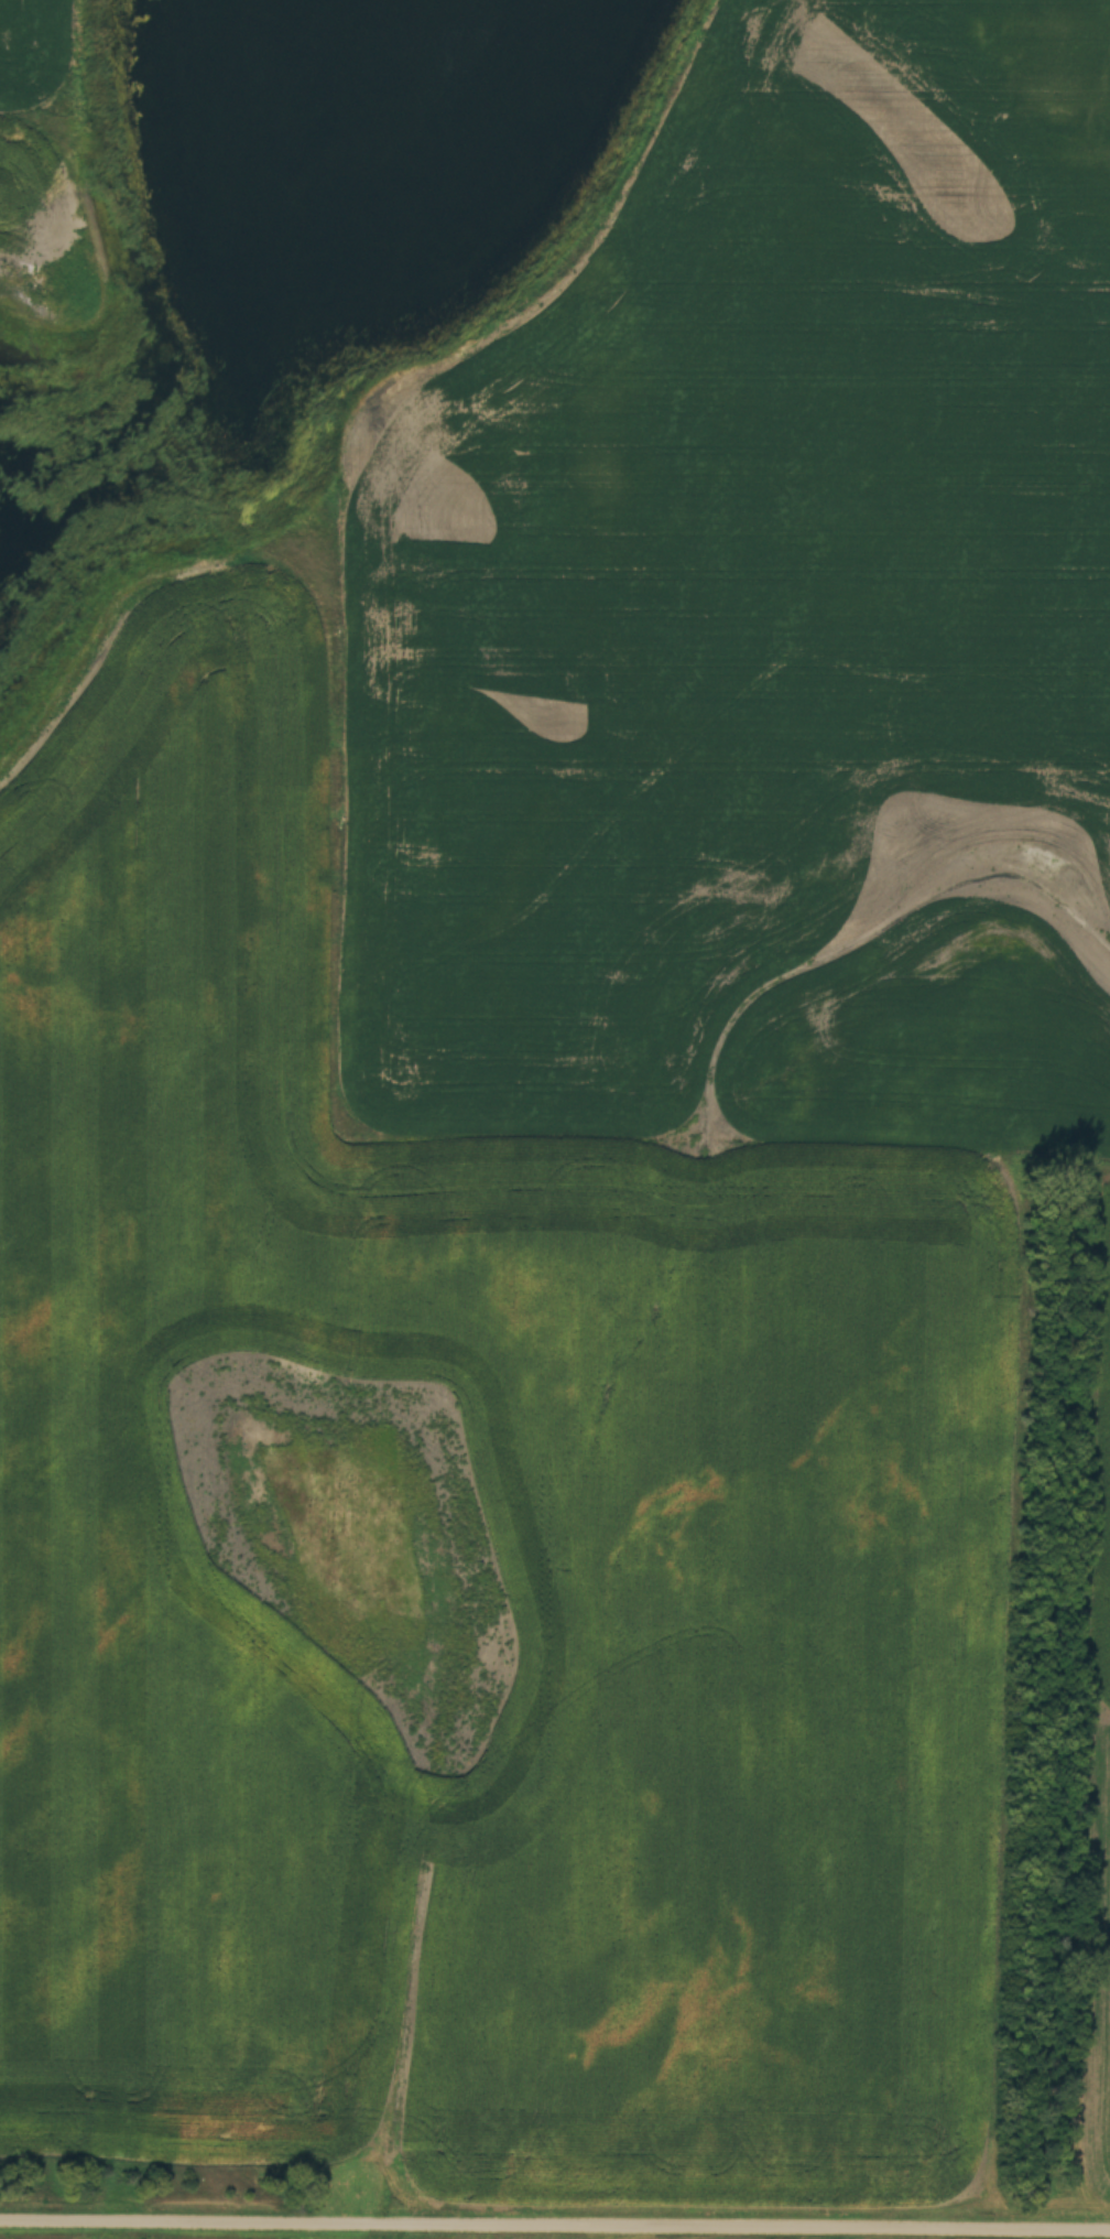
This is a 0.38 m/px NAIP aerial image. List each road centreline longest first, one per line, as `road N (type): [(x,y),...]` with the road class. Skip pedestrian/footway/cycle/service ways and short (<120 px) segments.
road 1 (residential): [(0,2218),(1109,2230)]

